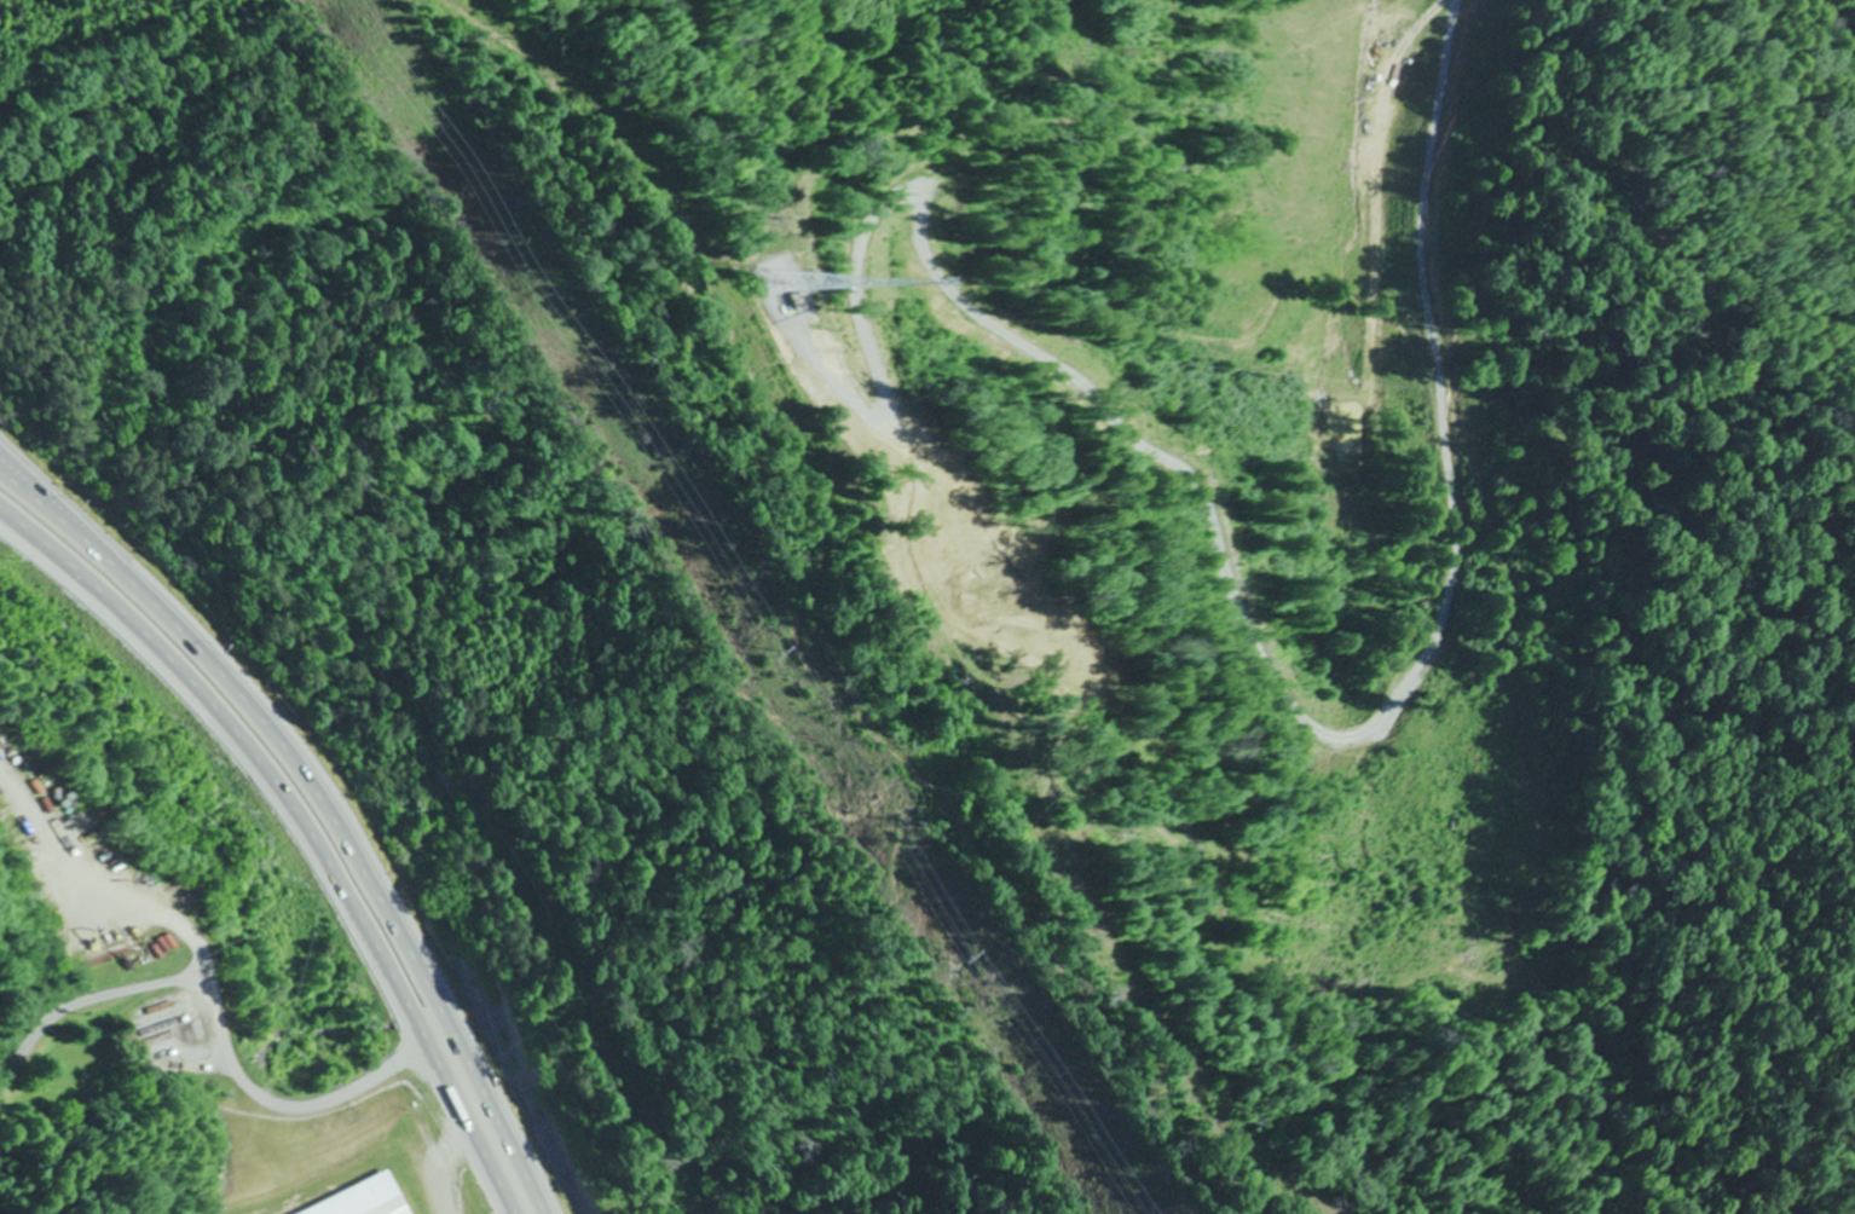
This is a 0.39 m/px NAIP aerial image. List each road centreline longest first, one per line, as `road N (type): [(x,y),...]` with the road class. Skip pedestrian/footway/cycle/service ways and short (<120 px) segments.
road 1 (trunk): [(0,518),(123,623),(208,711),(339,892),(423,1037)]
road 2 (residential): [(423,1037),(343,1094),(295,1110),(261,1100),(237,1075),(186,938),(103,871),(0,767)]
road 3 (trunk): [(455,1018),(302,771),(94,540)]
road 4 (trunk): [(552,1213),(455,1018)]
road 5 (trunk): [(423,1037),(509,1213)]
road 6 (trunk): [(94,540),(0,455)]

